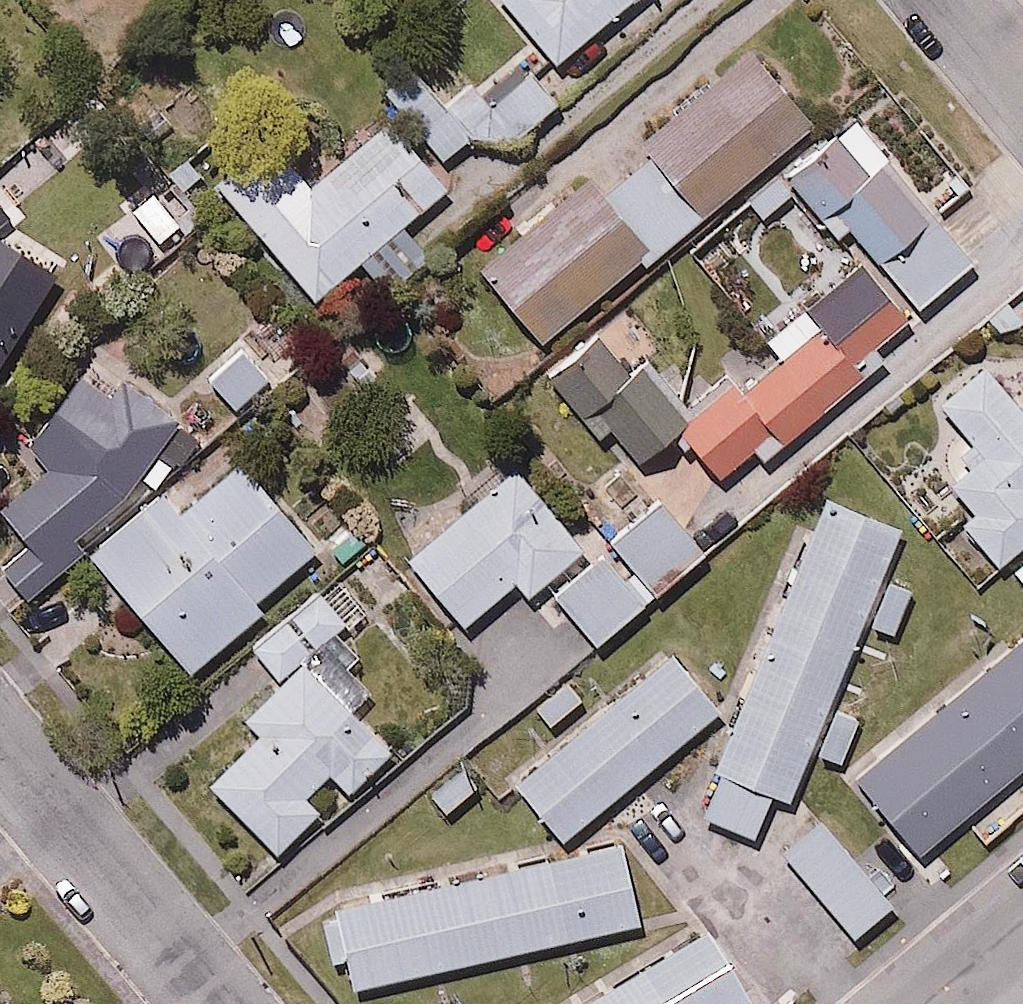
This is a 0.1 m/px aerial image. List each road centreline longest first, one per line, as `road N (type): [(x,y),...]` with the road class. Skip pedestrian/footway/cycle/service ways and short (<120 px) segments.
road 1 (residential): [(0,744),(219,1003)]

